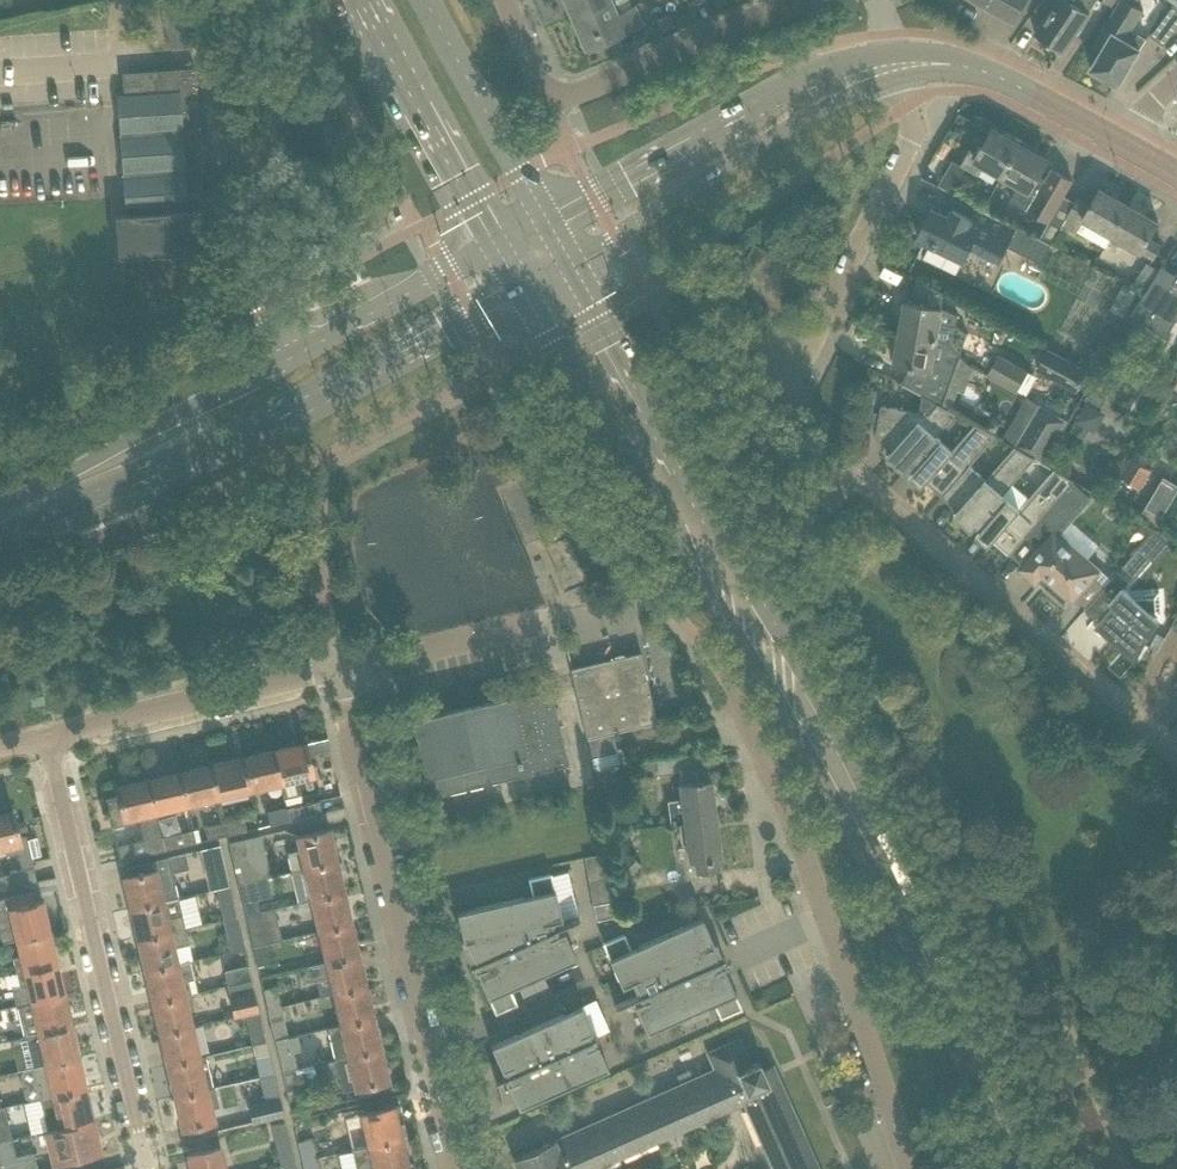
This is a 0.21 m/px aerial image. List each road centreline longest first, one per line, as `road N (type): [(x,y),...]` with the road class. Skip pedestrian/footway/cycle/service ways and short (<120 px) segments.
road 1 (tertiary): [(517,289),(680,545),(962,1021)]
road 2 (tertiary): [(962,1021),(852,771),(566,263)]
road 3 (tertiary): [(0,523),(212,453),(517,289)]
road 4 (residential): [(453,1168),(338,669)]
road 5 (residential): [(912,1168),(812,877),(739,708)]
road 6 (residential): [(55,734),(152,1168)]
road 7 (residential): [(1176,741),(851,475)]
road 8 (unclassified): [(290,357),(230,259),(254,113),(250,59),(226,0)]
road 9 (residential): [(803,0),(573,97),(554,96),(538,84),(502,0)]
road 10 (residential): [(789,382),(915,130),(897,66)]
road 11 (tertiary): [(856,80),(793,91),(544,224)]
road 12 (tertiary): [(856,80),(566,263)]
road 13 (tertiary): [(290,357),(0,518)]
road 14 (residential): [(55,734),(338,669)]
road 15 (tertiary): [(357,0),(493,248)]
road 16 (tertiary): [(544,224),(422,0)]
road 17 (tertiary): [(1127,144),(978,68),(897,66)]
road 18 (tertiary): [(493,248),(290,357)]
road 19 (residential): [(338,669),(547,628)]
road 20 (tertiary): [(1023,1168),(962,1021)]

